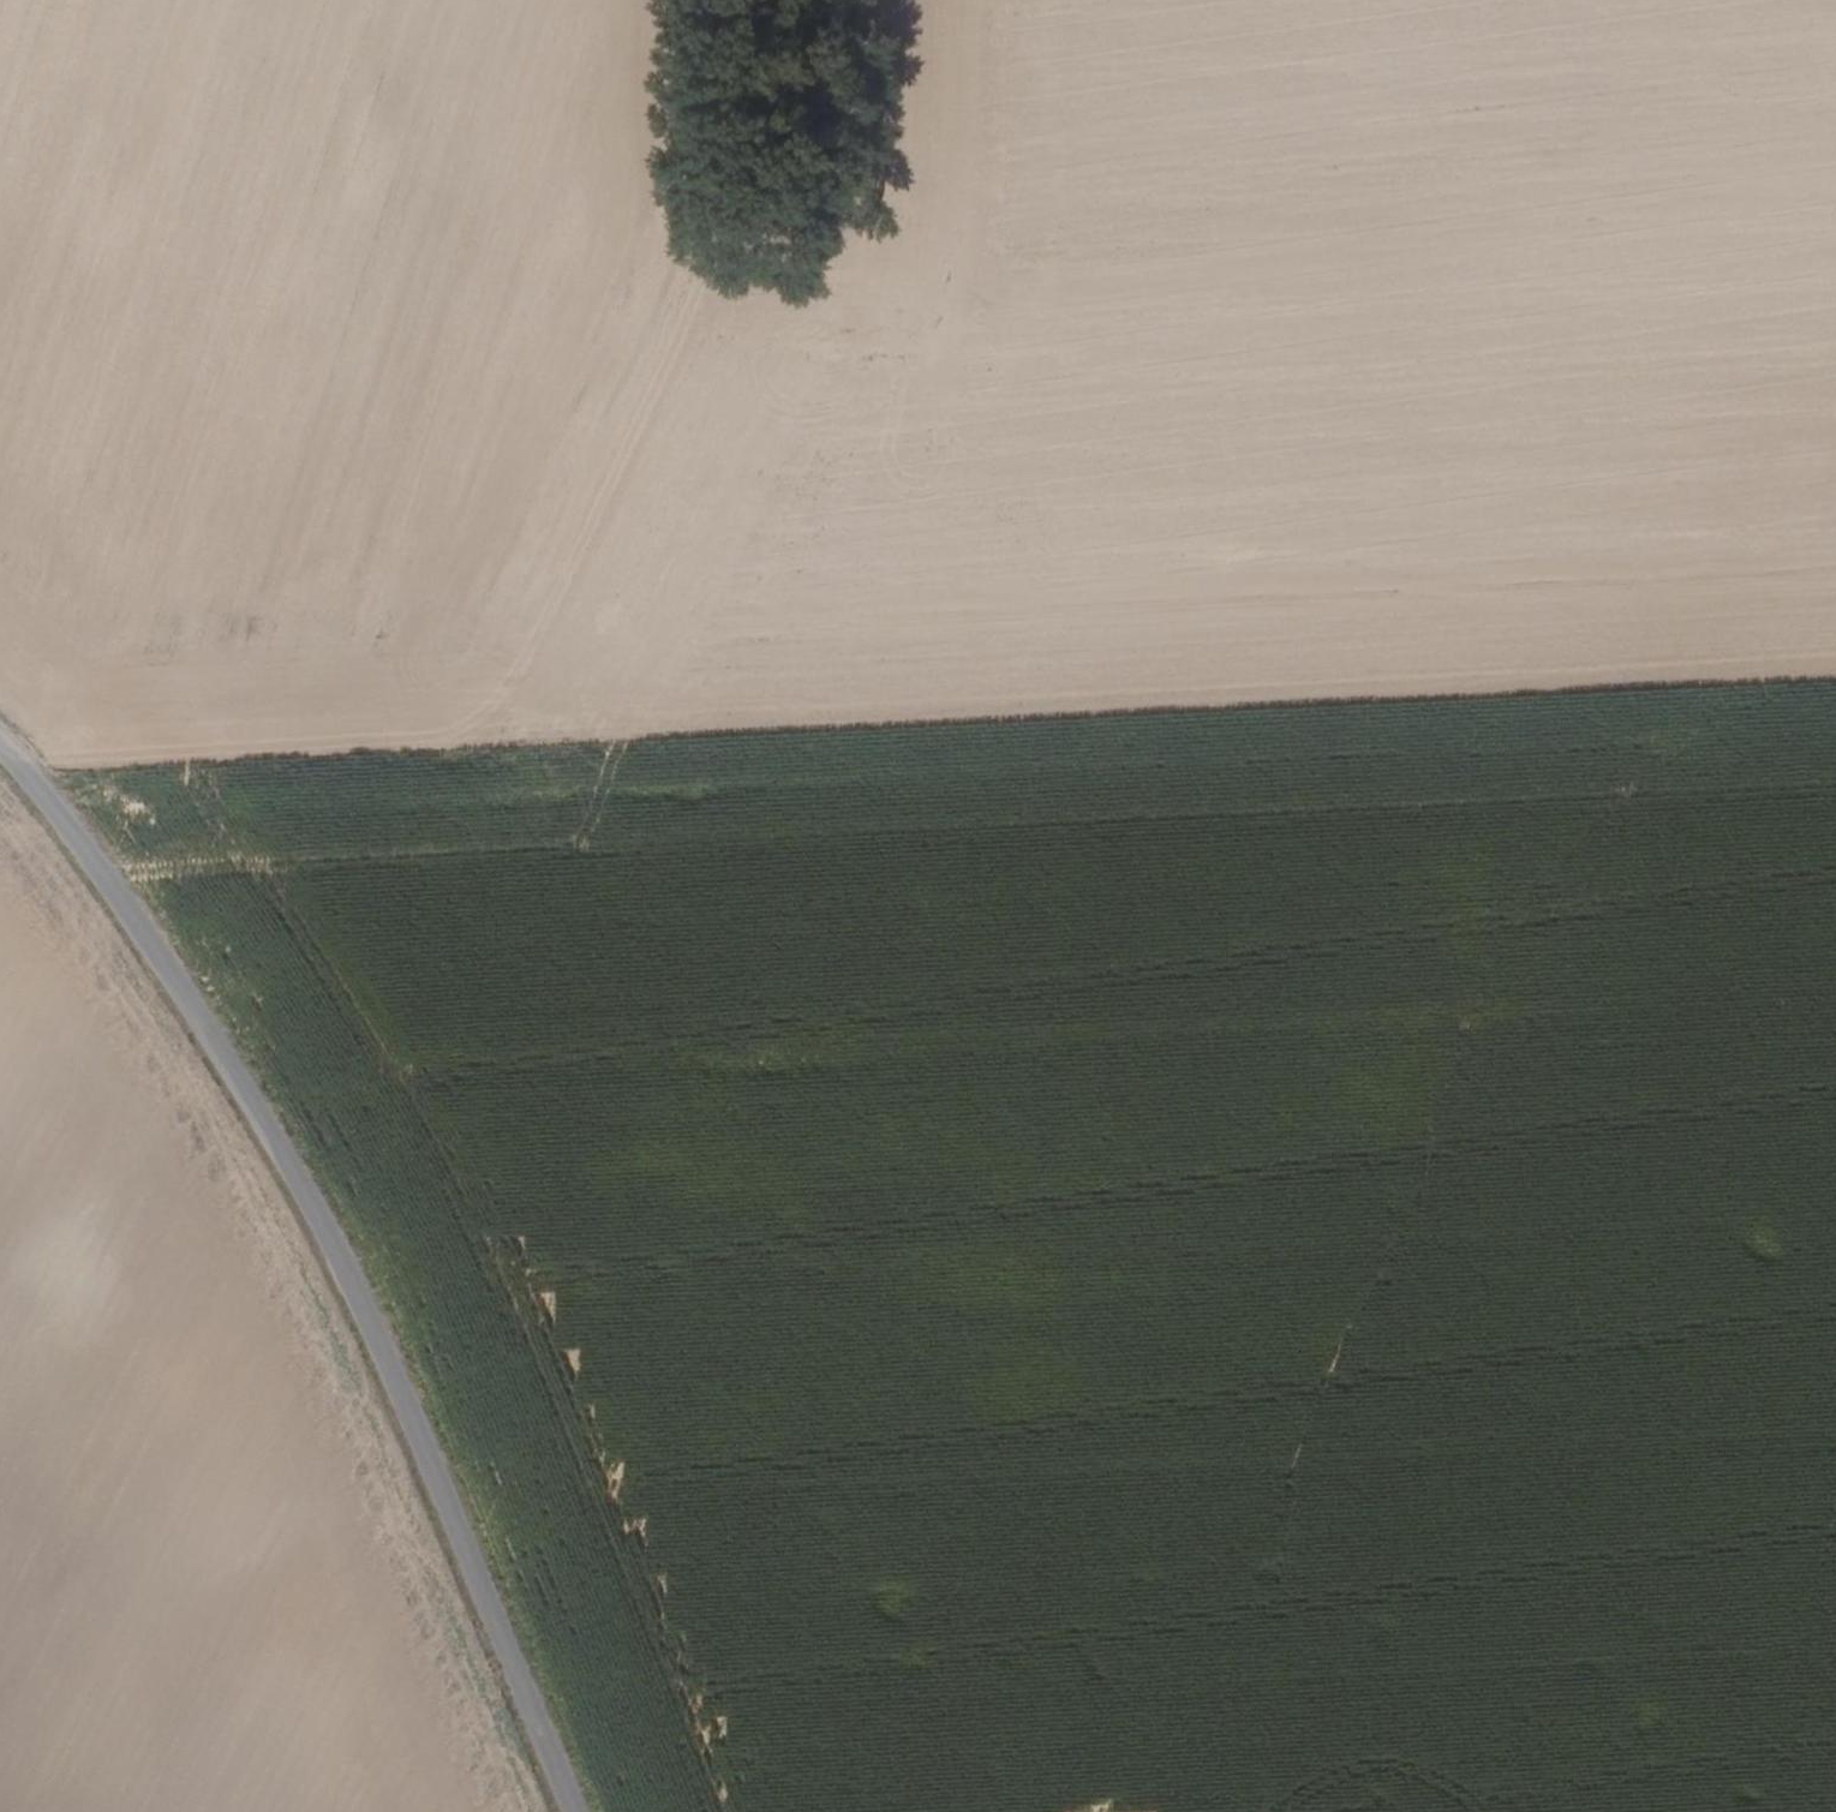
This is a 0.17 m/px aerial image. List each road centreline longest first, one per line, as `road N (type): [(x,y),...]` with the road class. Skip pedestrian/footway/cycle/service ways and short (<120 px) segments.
road 1 (unclassified): [(576,1811),(352,1260),(155,951),(0,740)]

